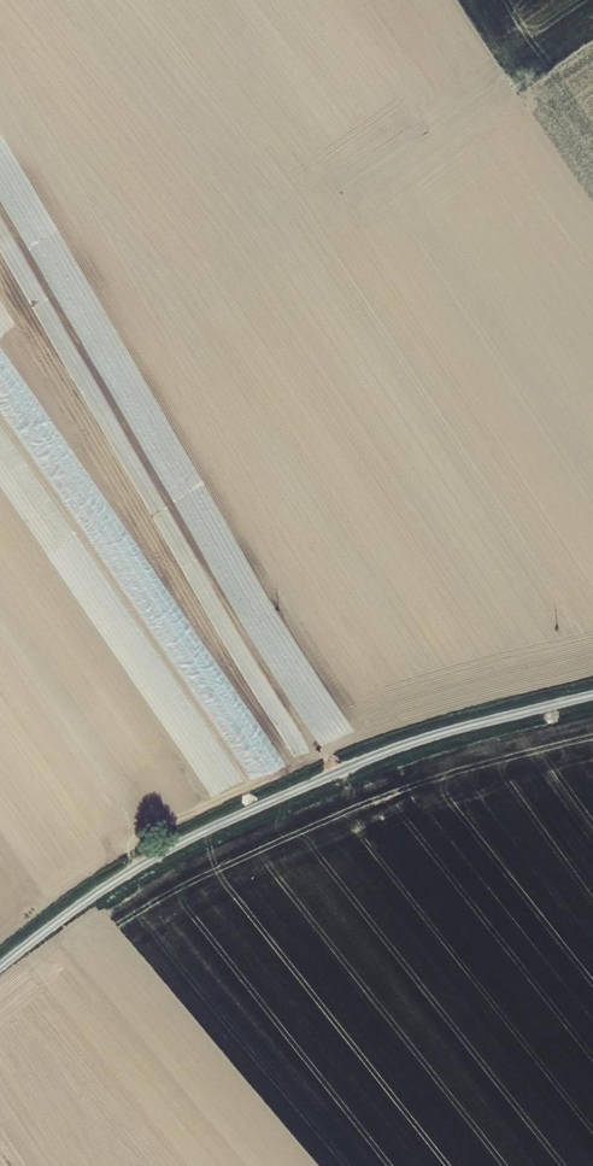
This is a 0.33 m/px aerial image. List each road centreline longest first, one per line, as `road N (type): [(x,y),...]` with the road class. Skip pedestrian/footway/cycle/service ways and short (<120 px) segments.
road 1 (unclassified): [(0,966),(110,884),(229,821),(403,746),(592,695)]

